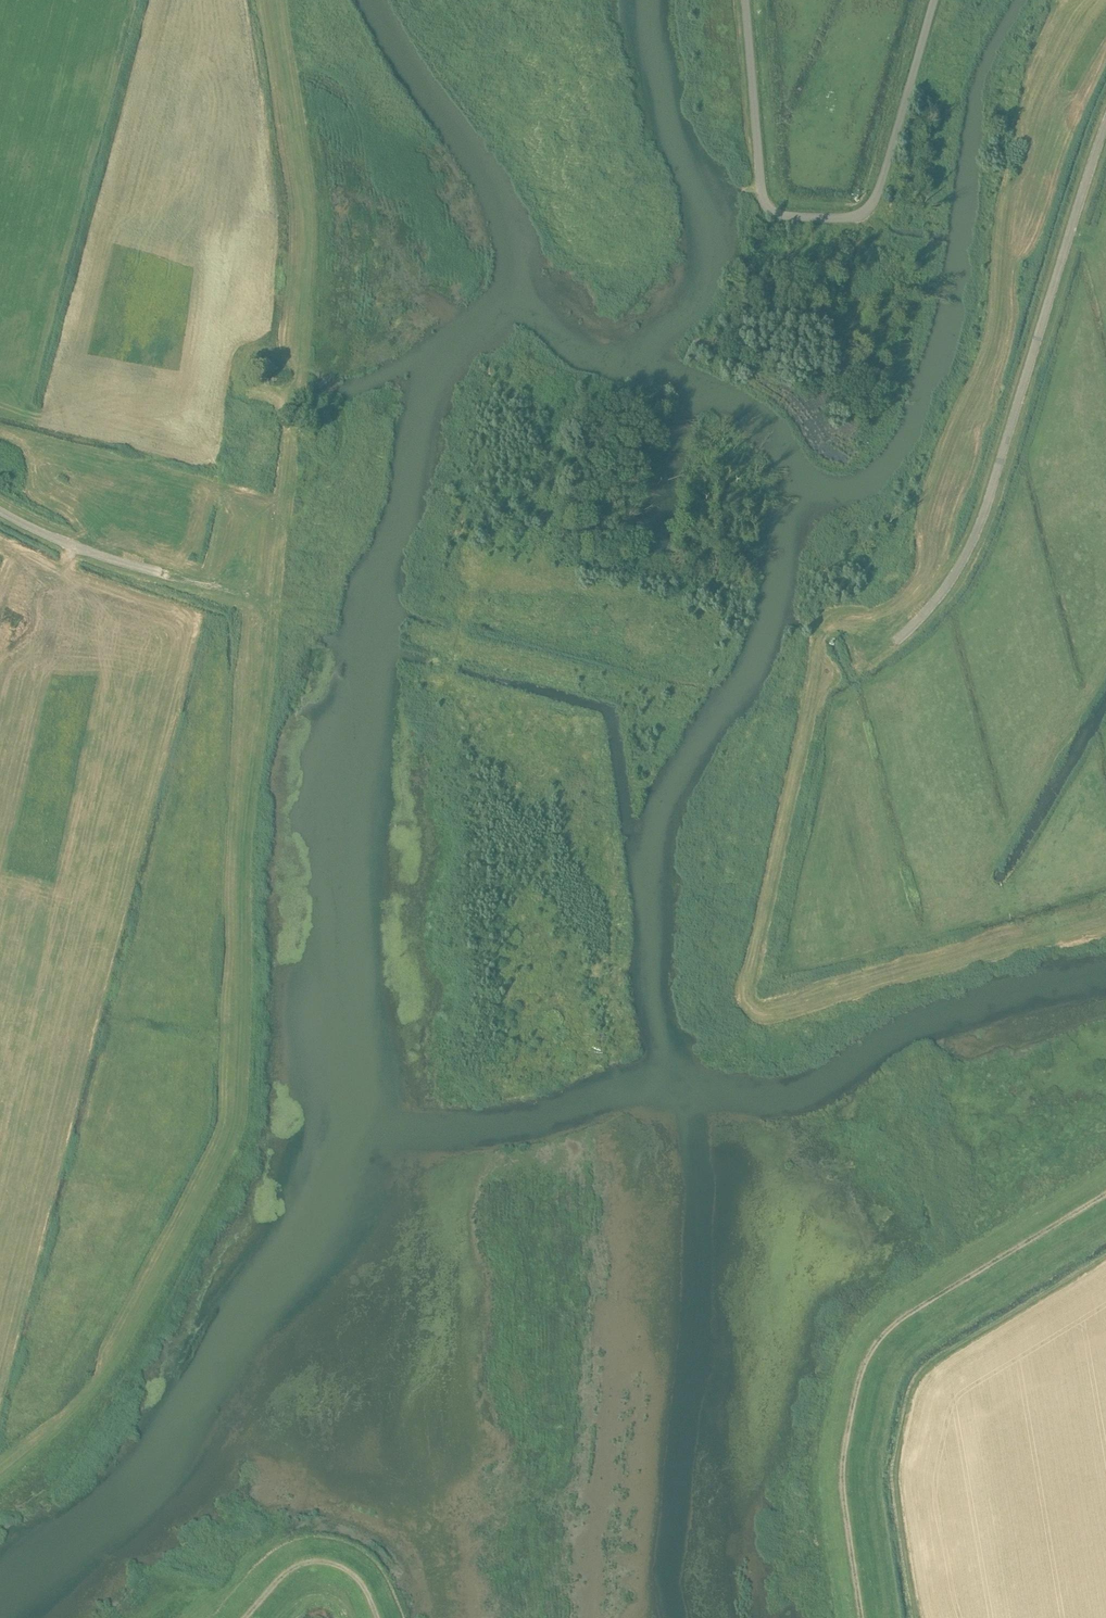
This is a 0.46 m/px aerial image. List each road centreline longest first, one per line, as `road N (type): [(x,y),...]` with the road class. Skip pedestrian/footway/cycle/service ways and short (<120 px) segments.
road 1 (unclassified): [(896,641),(934,605),(981,537),(1008,420),(1105,124)]
road 2 (track): [(868,1617),(852,1494),(871,1376),(885,1350),(1105,1209)]
road 3 (unclassified): [(934,0),(872,202),(842,216),(797,217),(764,203),(744,0)]
road 4 (track): [(243,1617),(285,1569),(311,1560),(341,1568),(363,1587),(377,1617)]
road 5 (unclassified): [(0,507),(156,572)]

